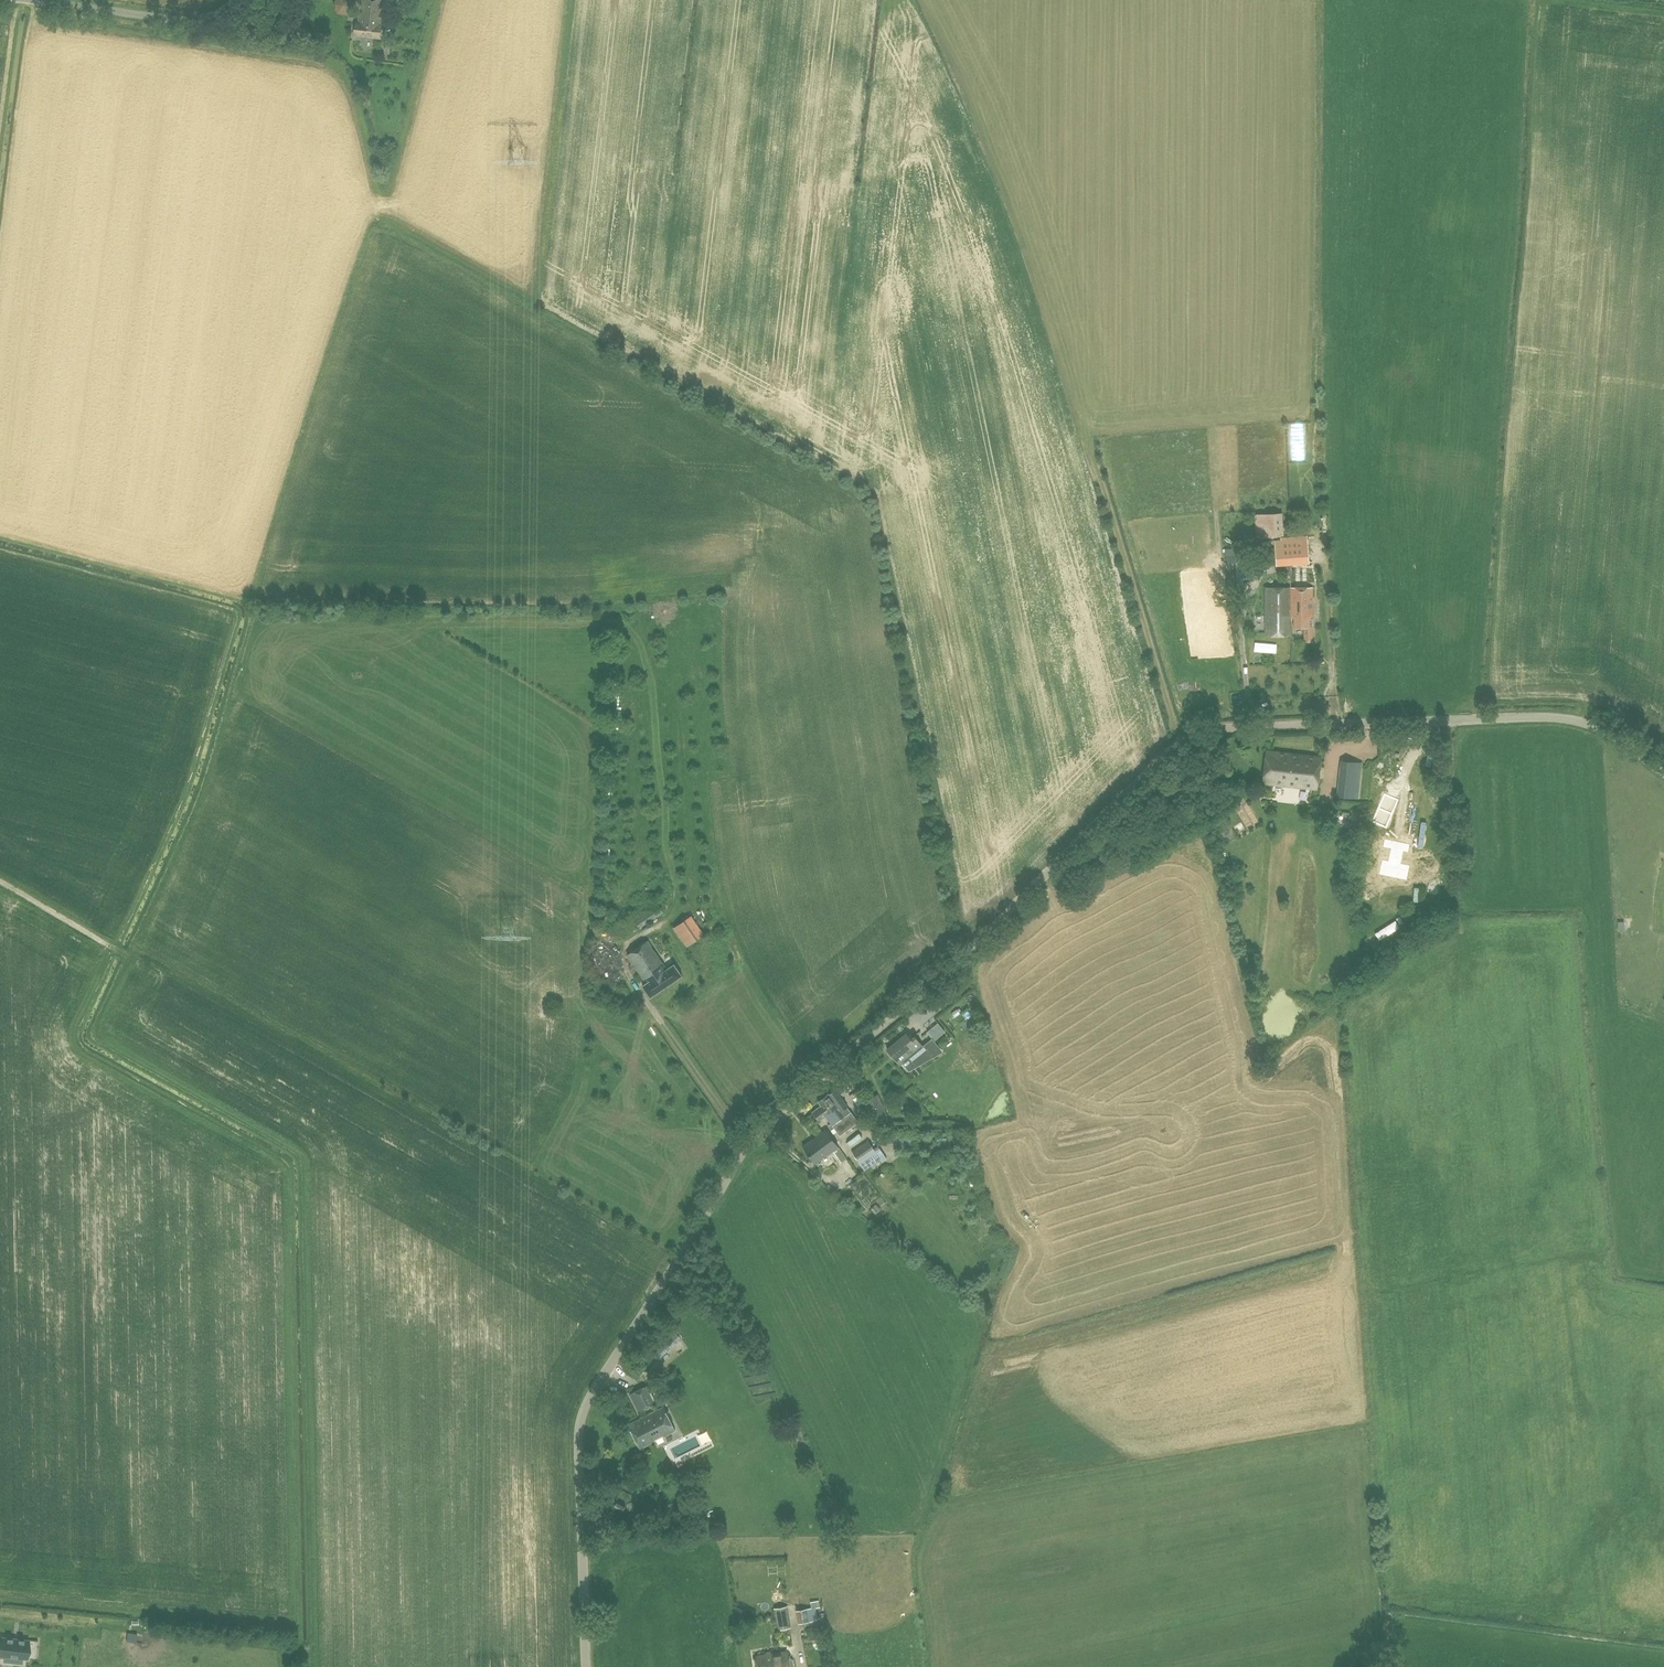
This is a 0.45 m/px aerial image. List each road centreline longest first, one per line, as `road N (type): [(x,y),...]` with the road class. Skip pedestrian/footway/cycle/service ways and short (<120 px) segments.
road 1 (unclassified): [(1663,772),(1614,736),(1564,717),(1231,726),(1179,746),(985,934),(763,1126),(602,1376),(581,1437),(591,1666)]
road 2 (unclassified): [(66,0),(209,13),(234,0)]

